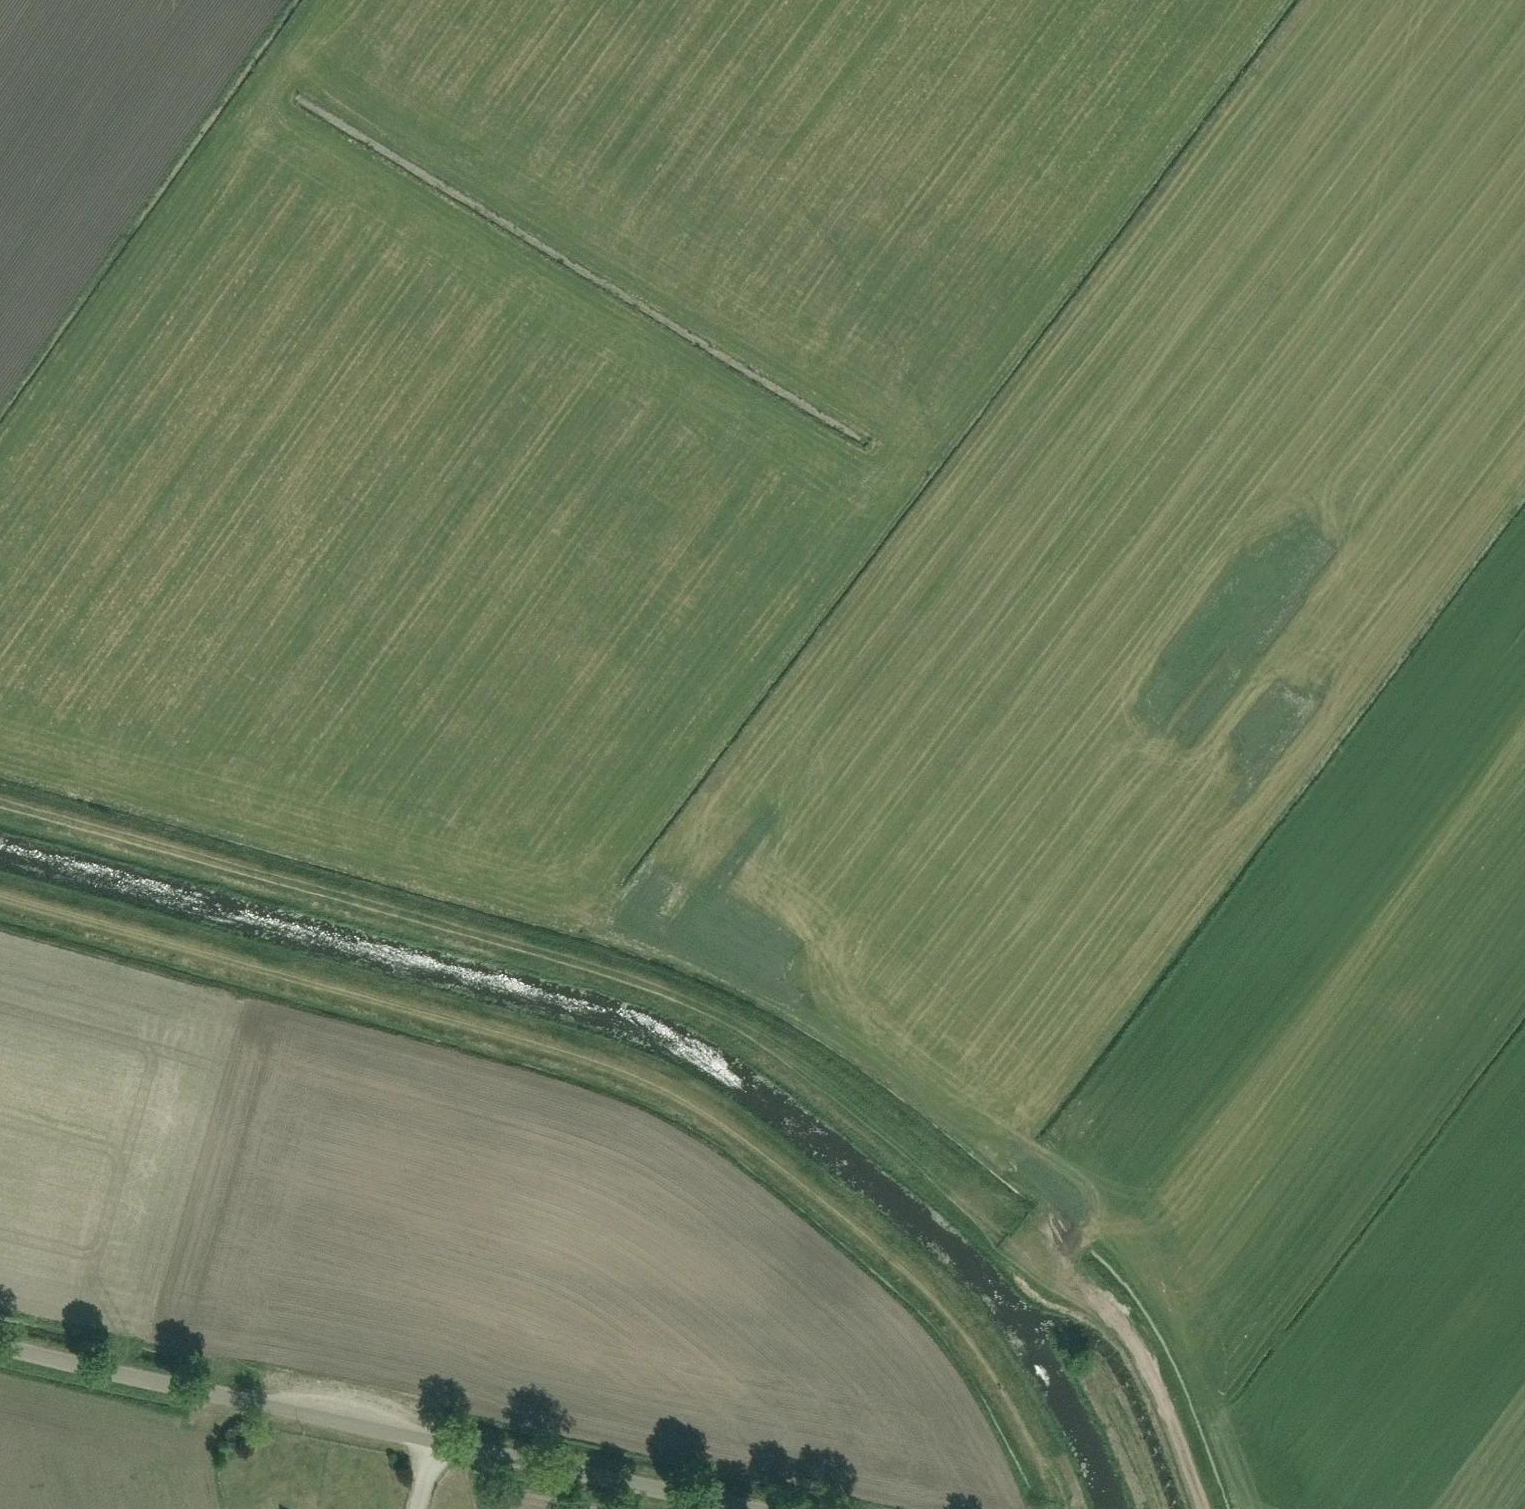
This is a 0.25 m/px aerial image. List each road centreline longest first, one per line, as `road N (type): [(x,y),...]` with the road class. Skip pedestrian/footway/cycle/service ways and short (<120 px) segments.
road 1 (track): [(0,896),(603,1061),(670,1088),(765,1152),(925,1283),(1011,1397),(1060,1508)]
road 2 (unclassified): [(749,1508),(0,1348)]

